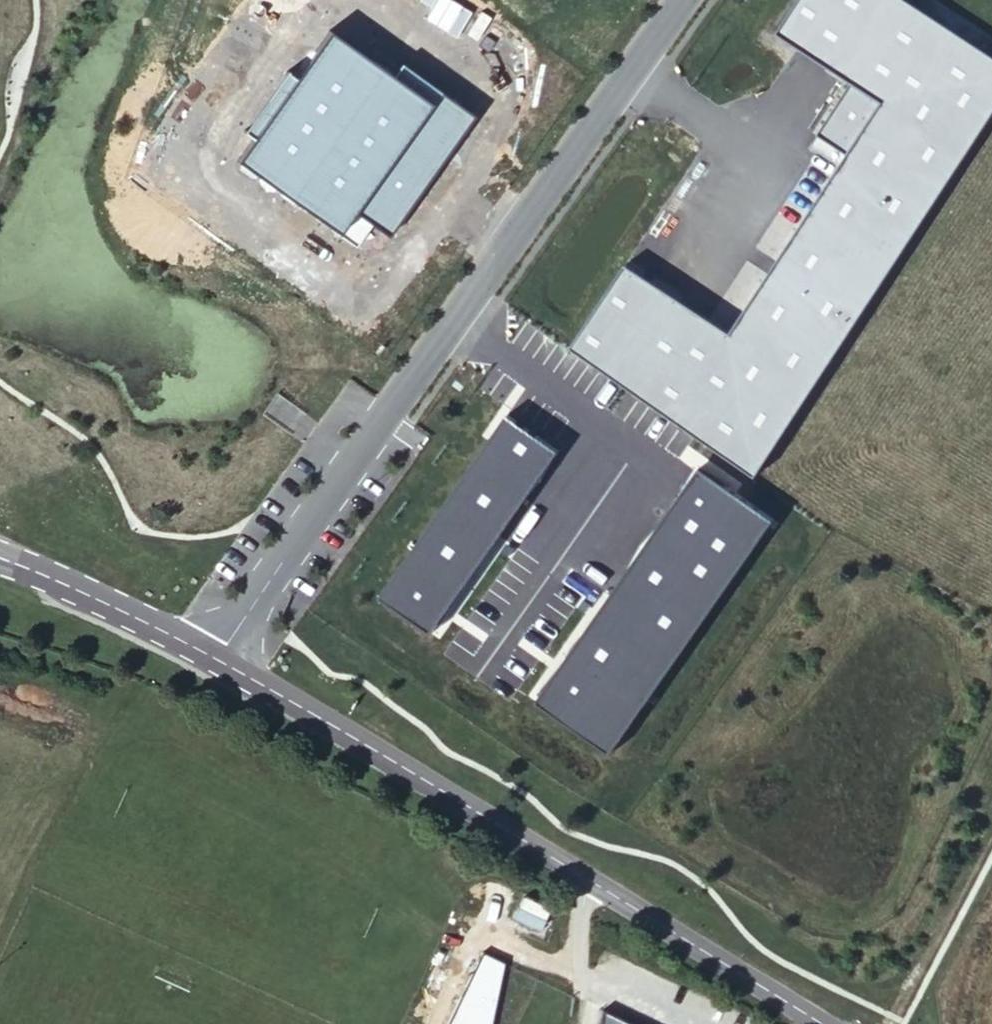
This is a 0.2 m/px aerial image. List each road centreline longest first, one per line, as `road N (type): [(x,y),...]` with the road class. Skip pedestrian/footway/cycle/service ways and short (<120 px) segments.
road 1 (unclassified): [(218,656),(687,0)]
road 2 (tertiary): [(218,656),(821,1023)]
road 3 (tertiary): [(0,555),(96,589),(218,656)]

